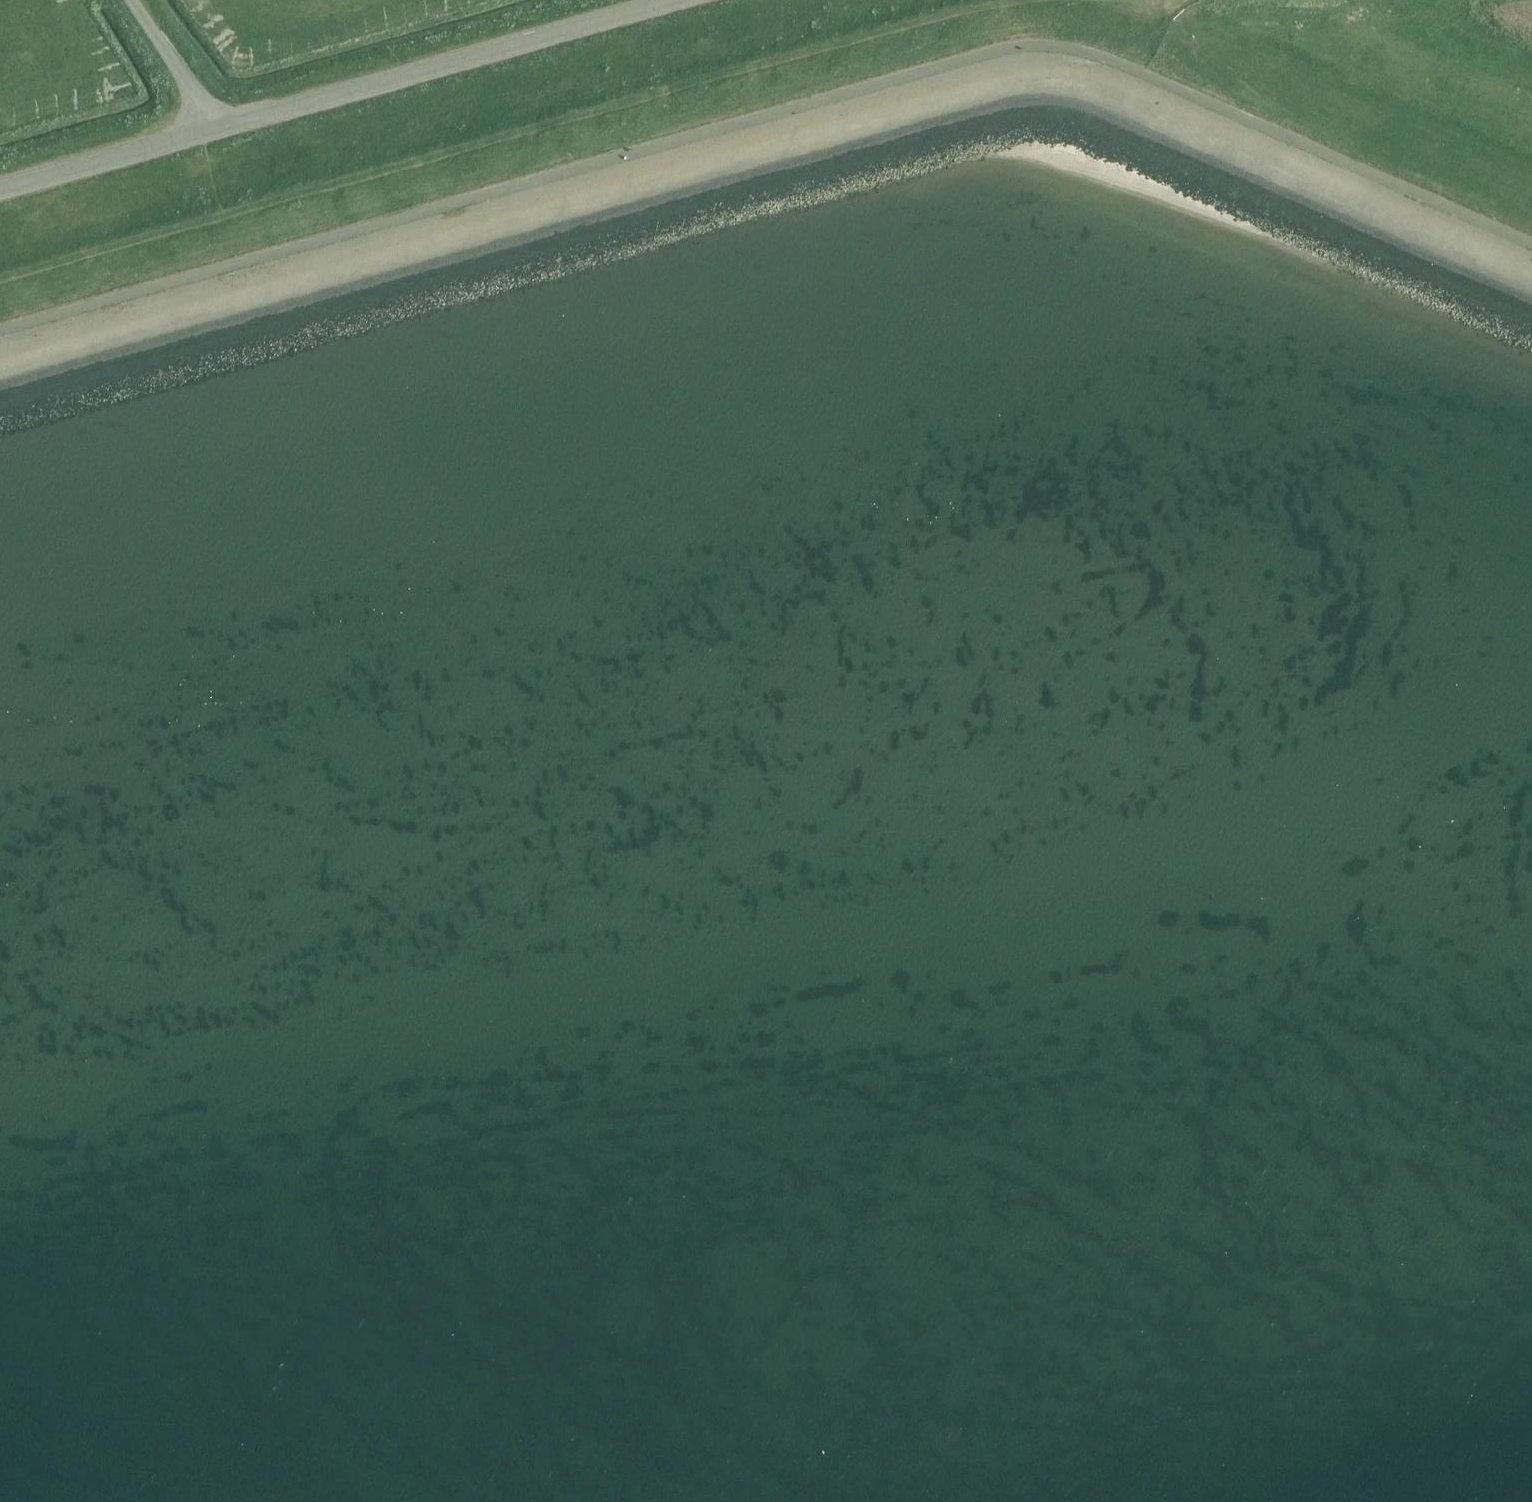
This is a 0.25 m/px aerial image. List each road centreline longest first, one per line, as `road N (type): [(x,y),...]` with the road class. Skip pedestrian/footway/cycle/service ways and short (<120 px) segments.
road 1 (unclassified): [(211,127),(672,0)]
road 2 (unclassified): [(0,185),(211,127)]
road 3 (unclassified): [(211,127),(129,0)]

